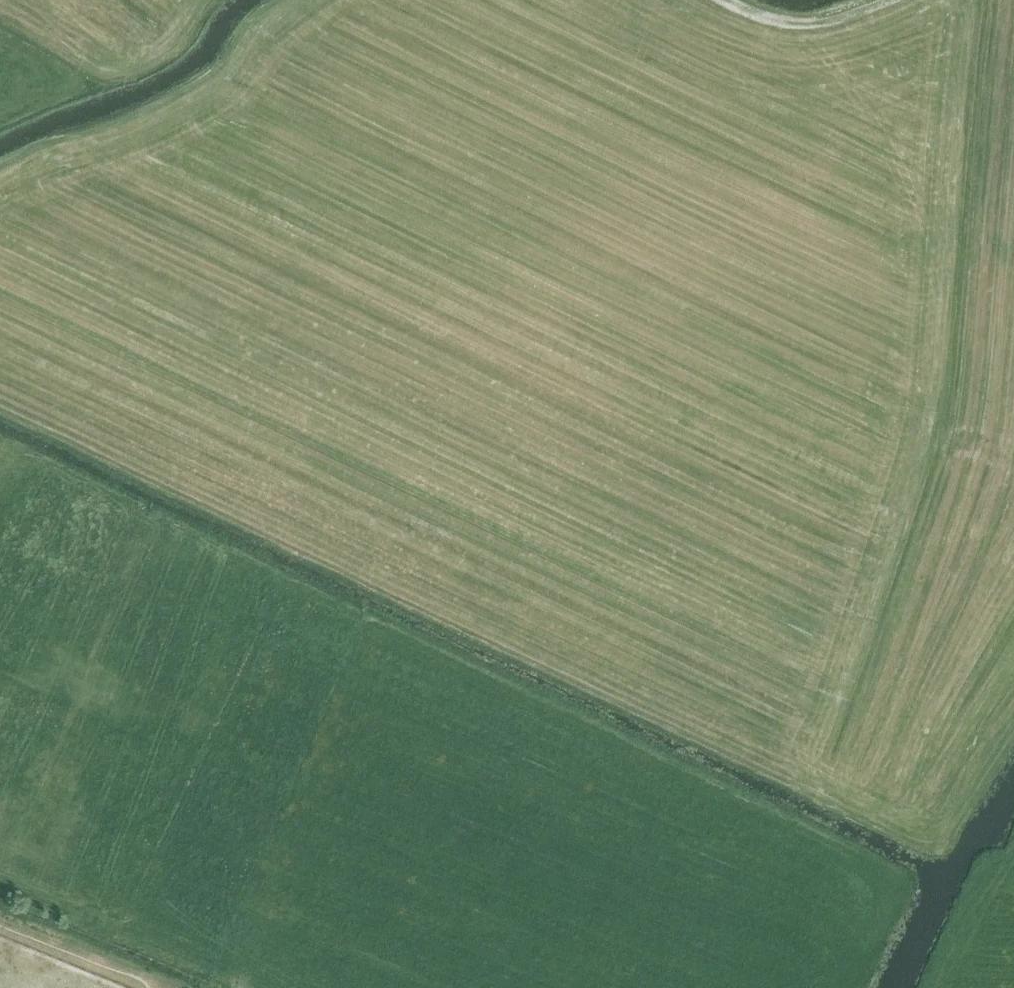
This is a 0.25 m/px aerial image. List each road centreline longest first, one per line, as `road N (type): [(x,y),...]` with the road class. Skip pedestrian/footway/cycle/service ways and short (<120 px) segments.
road 1 (track): [(889,0),(813,26),(728,0)]
road 2 (track): [(1013,863),(950,987)]

